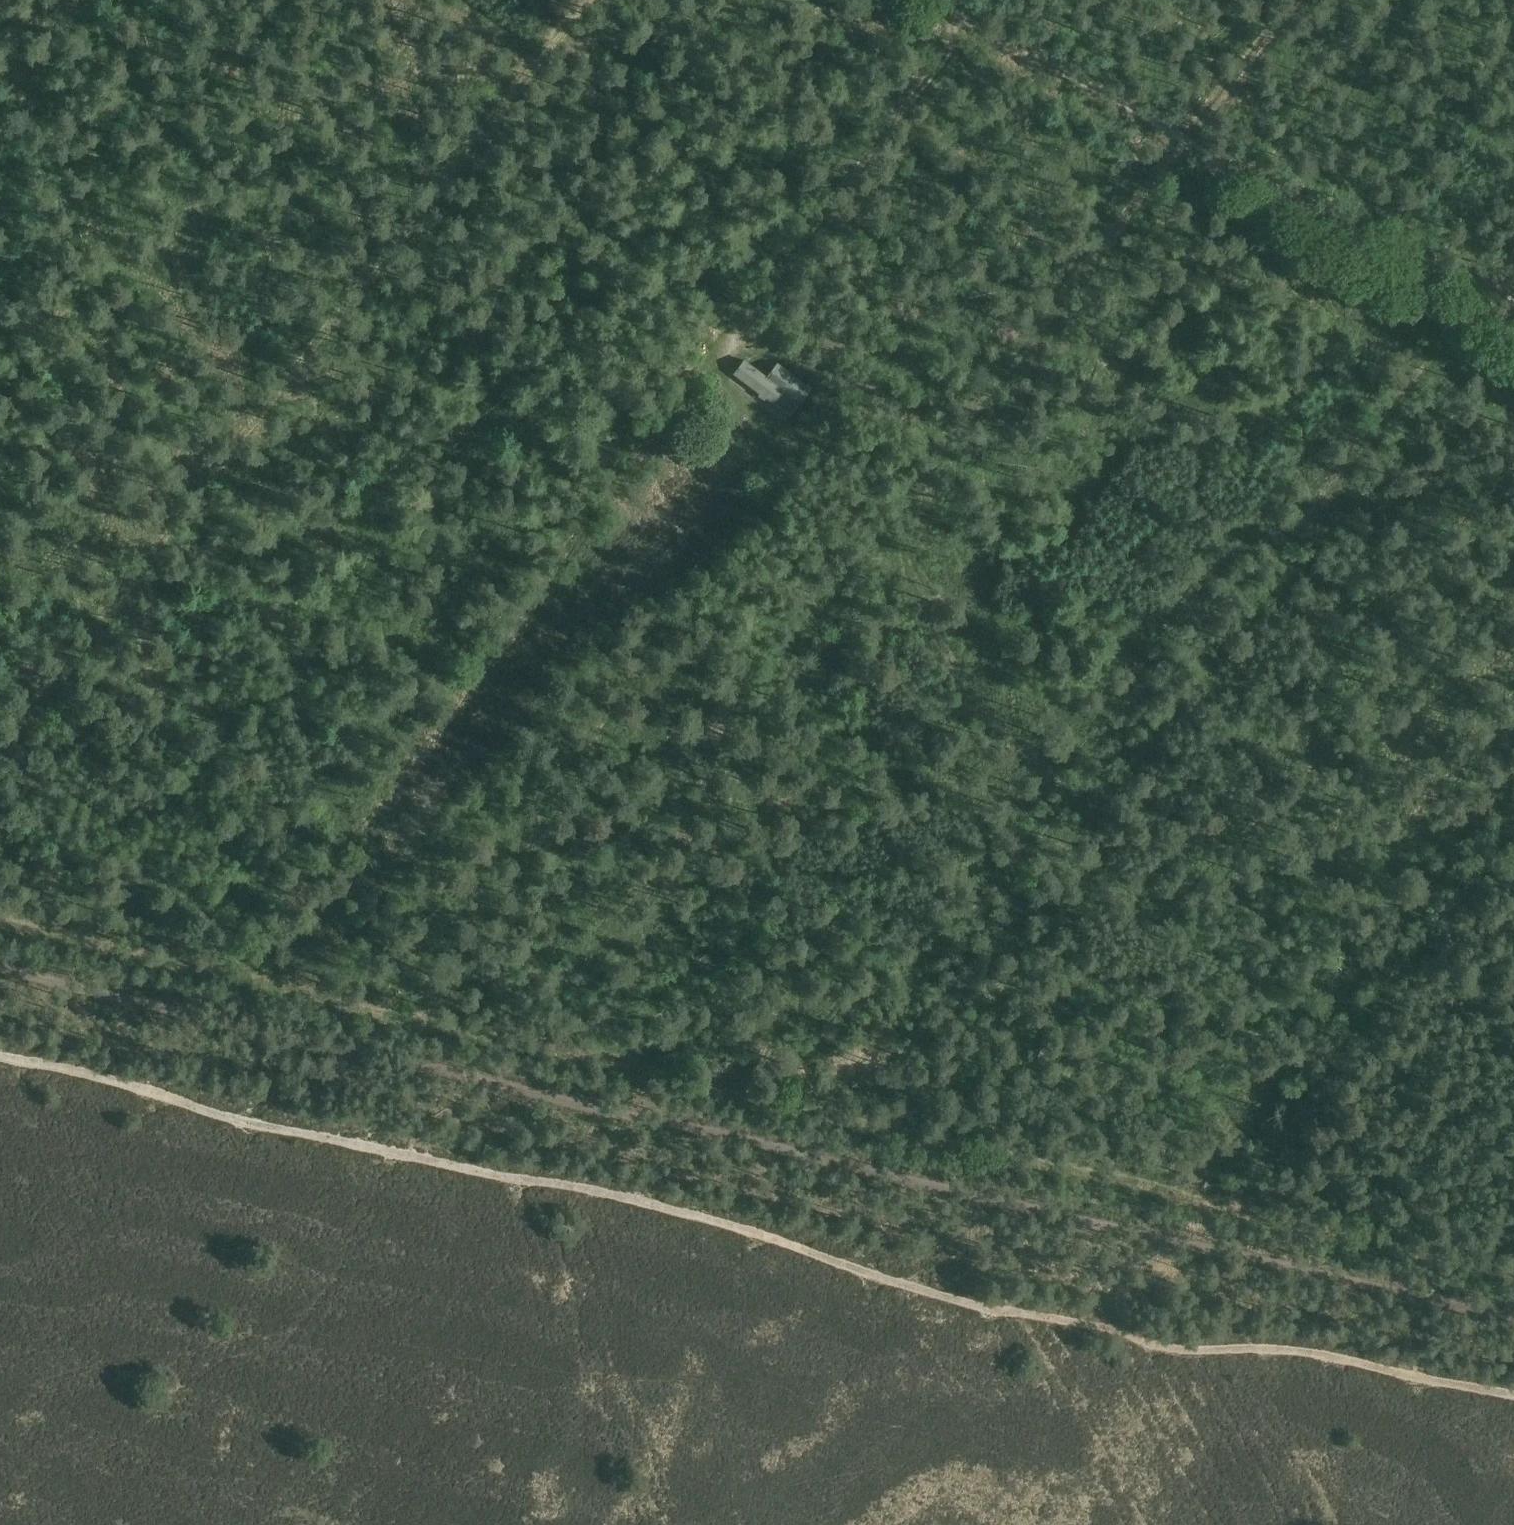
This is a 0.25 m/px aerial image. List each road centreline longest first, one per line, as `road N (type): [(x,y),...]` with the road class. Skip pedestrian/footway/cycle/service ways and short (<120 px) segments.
road 1 (track): [(1513,339),(934,0)]

